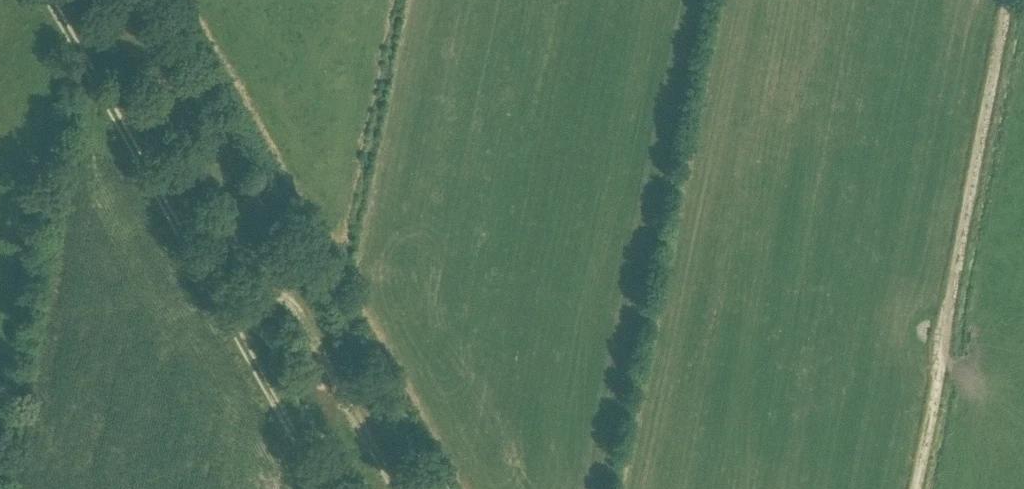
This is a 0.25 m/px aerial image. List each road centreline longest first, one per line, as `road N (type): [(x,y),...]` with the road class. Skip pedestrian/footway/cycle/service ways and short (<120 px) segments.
road 1 (track): [(321,488),(51,0)]
road 2 (track): [(908,488),(1005,0)]
road 3 (track): [(397,488),(316,321),(259,272),(215,296)]

